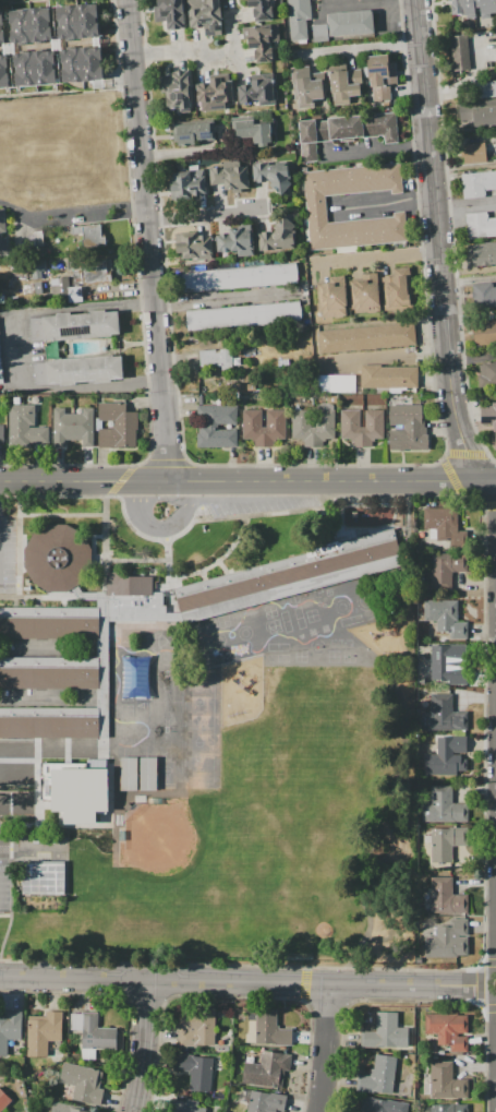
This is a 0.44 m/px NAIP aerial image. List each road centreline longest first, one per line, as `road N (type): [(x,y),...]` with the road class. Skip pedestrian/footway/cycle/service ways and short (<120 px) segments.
road 1 (residential): [(417,0),(455,403),(495,497)]
road 2 (residential): [(491,985),(0,977)]
road 3 (residential): [(126,0),(168,479)]
road 4 (residential): [(495,481),(189,479)]
road 5 (residential): [(168,479),(0,481)]
road 6 (residential): [(148,981),(138,1111)]
road 7 (residential): [(332,983),(322,1111)]

